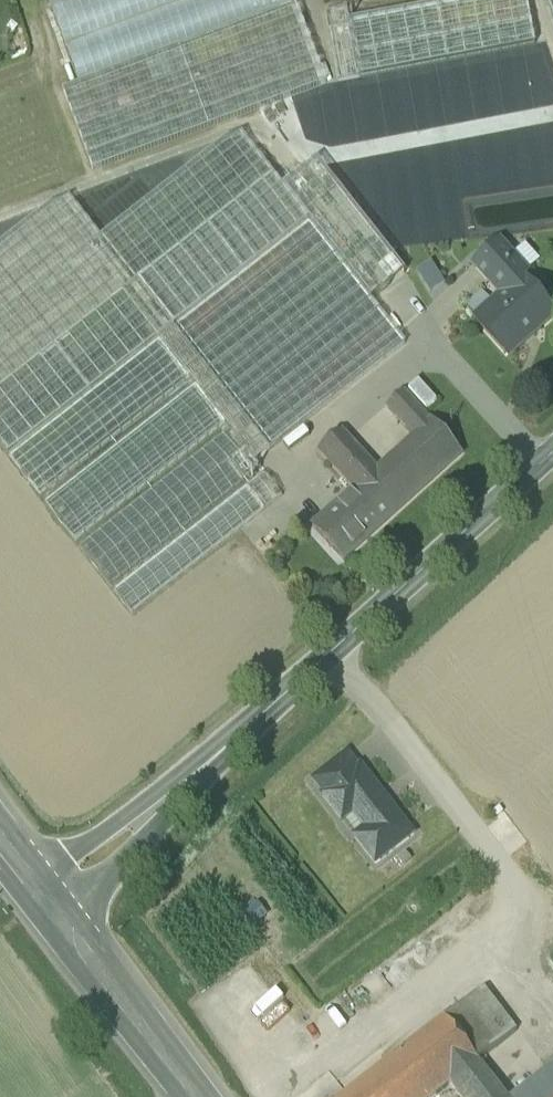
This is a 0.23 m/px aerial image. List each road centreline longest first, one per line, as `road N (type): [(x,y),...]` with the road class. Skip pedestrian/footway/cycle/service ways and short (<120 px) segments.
road 1 (tertiary): [(45,902),(552,449)]
road 2 (secondary): [(194,1096),(45,902)]

